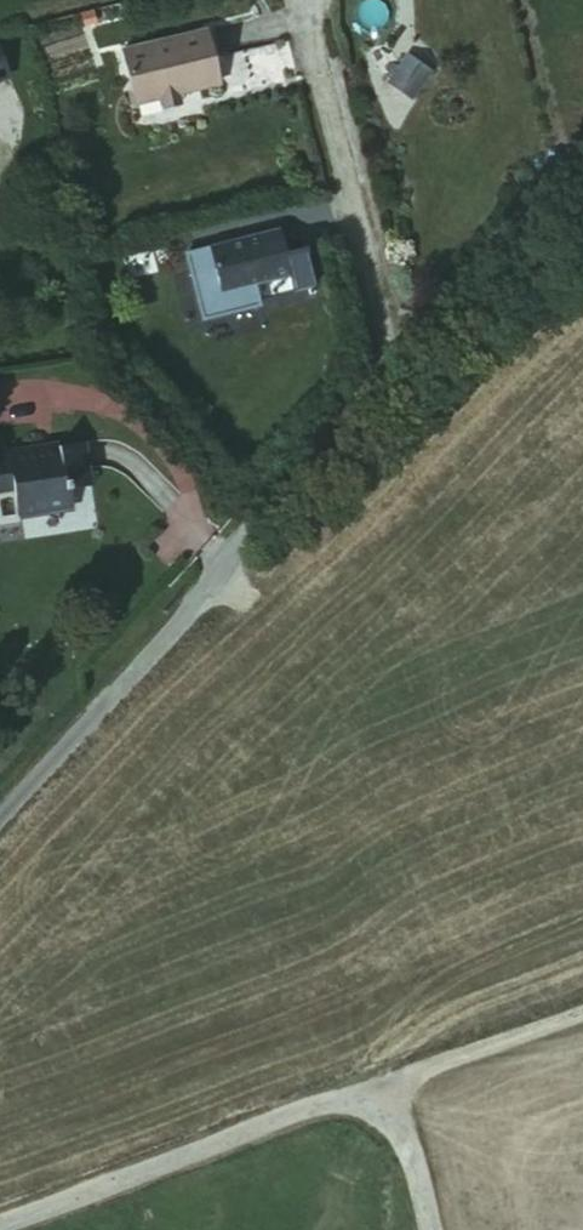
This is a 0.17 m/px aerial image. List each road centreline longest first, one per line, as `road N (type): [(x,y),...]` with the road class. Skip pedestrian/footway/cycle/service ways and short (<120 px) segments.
road 1 (unclassified): [(0,1215),(388,1080),(422,1229)]
road 2 (residential): [(0,811),(218,576)]
road 3 (track): [(388,1080),(582,1008)]

